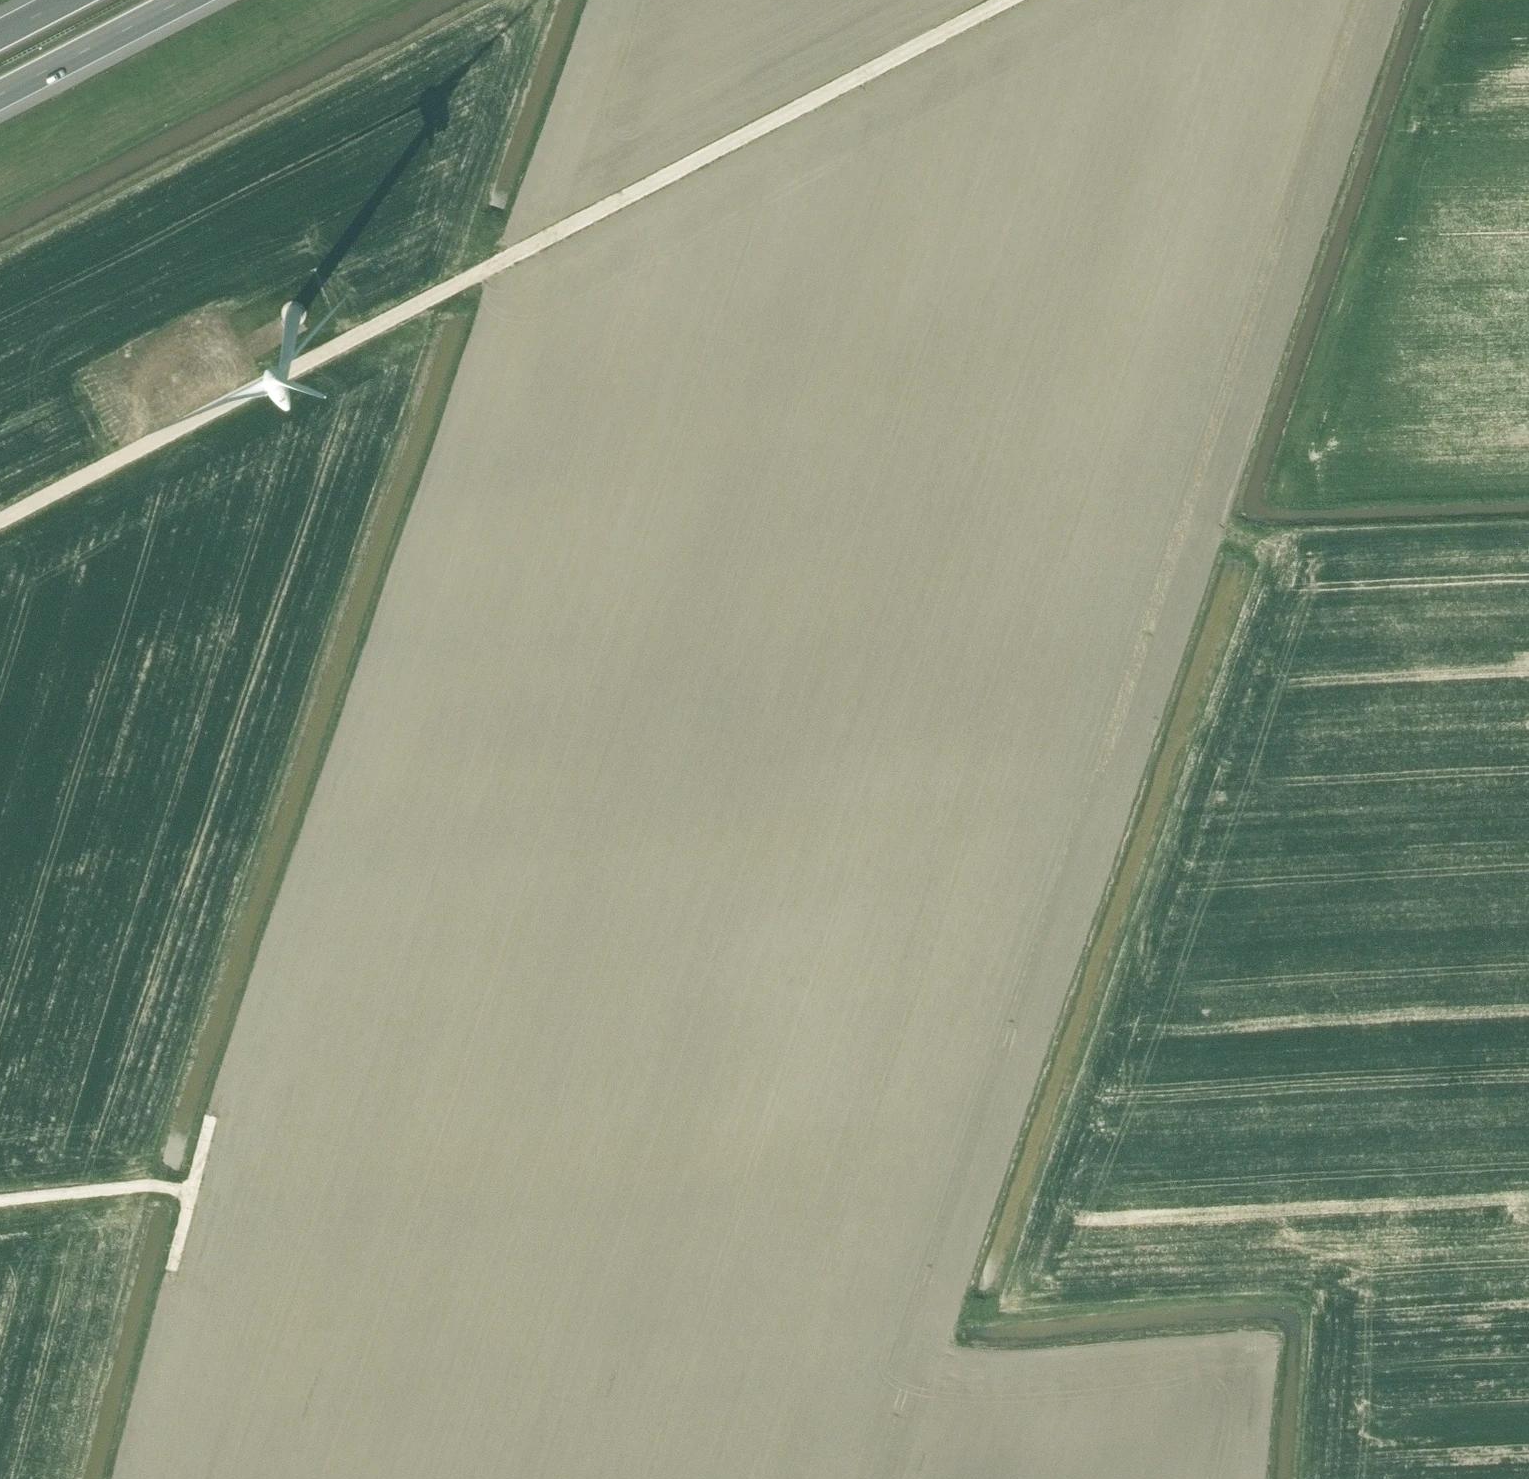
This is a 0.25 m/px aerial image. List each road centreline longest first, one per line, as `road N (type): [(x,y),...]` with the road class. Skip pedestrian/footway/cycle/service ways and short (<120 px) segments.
road 1 (track): [(1009,0),(0,521)]
road 2 (track): [(0,1201),(151,1185),(191,1193)]
road 3 (motorway): [(0,83),(162,0)]
road 4 (track): [(211,1122),(172,1266)]

